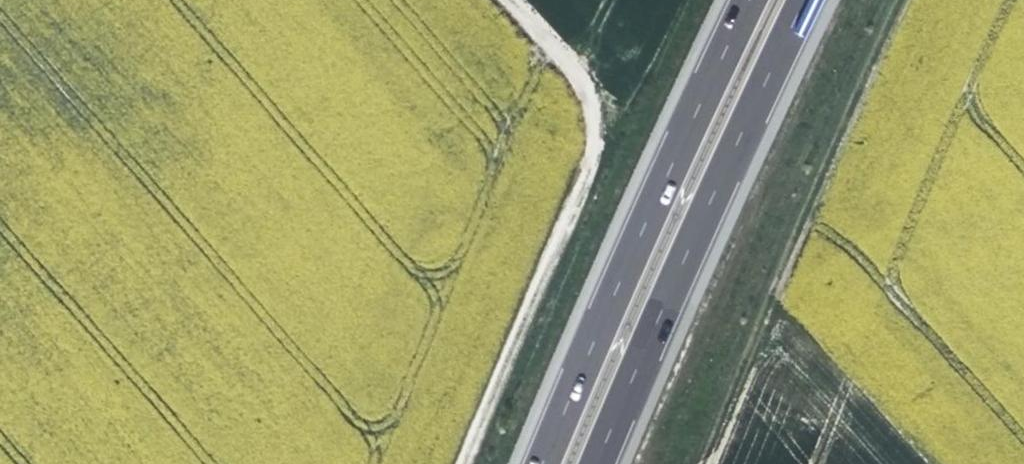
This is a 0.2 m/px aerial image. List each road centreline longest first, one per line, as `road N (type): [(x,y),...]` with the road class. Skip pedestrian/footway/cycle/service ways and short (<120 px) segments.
road 1 (motorway): [(752,0),(544,463)]
road 2 (motorway): [(599,463),(807,0)]
road 3 (track): [(591,154),(469,463)]

